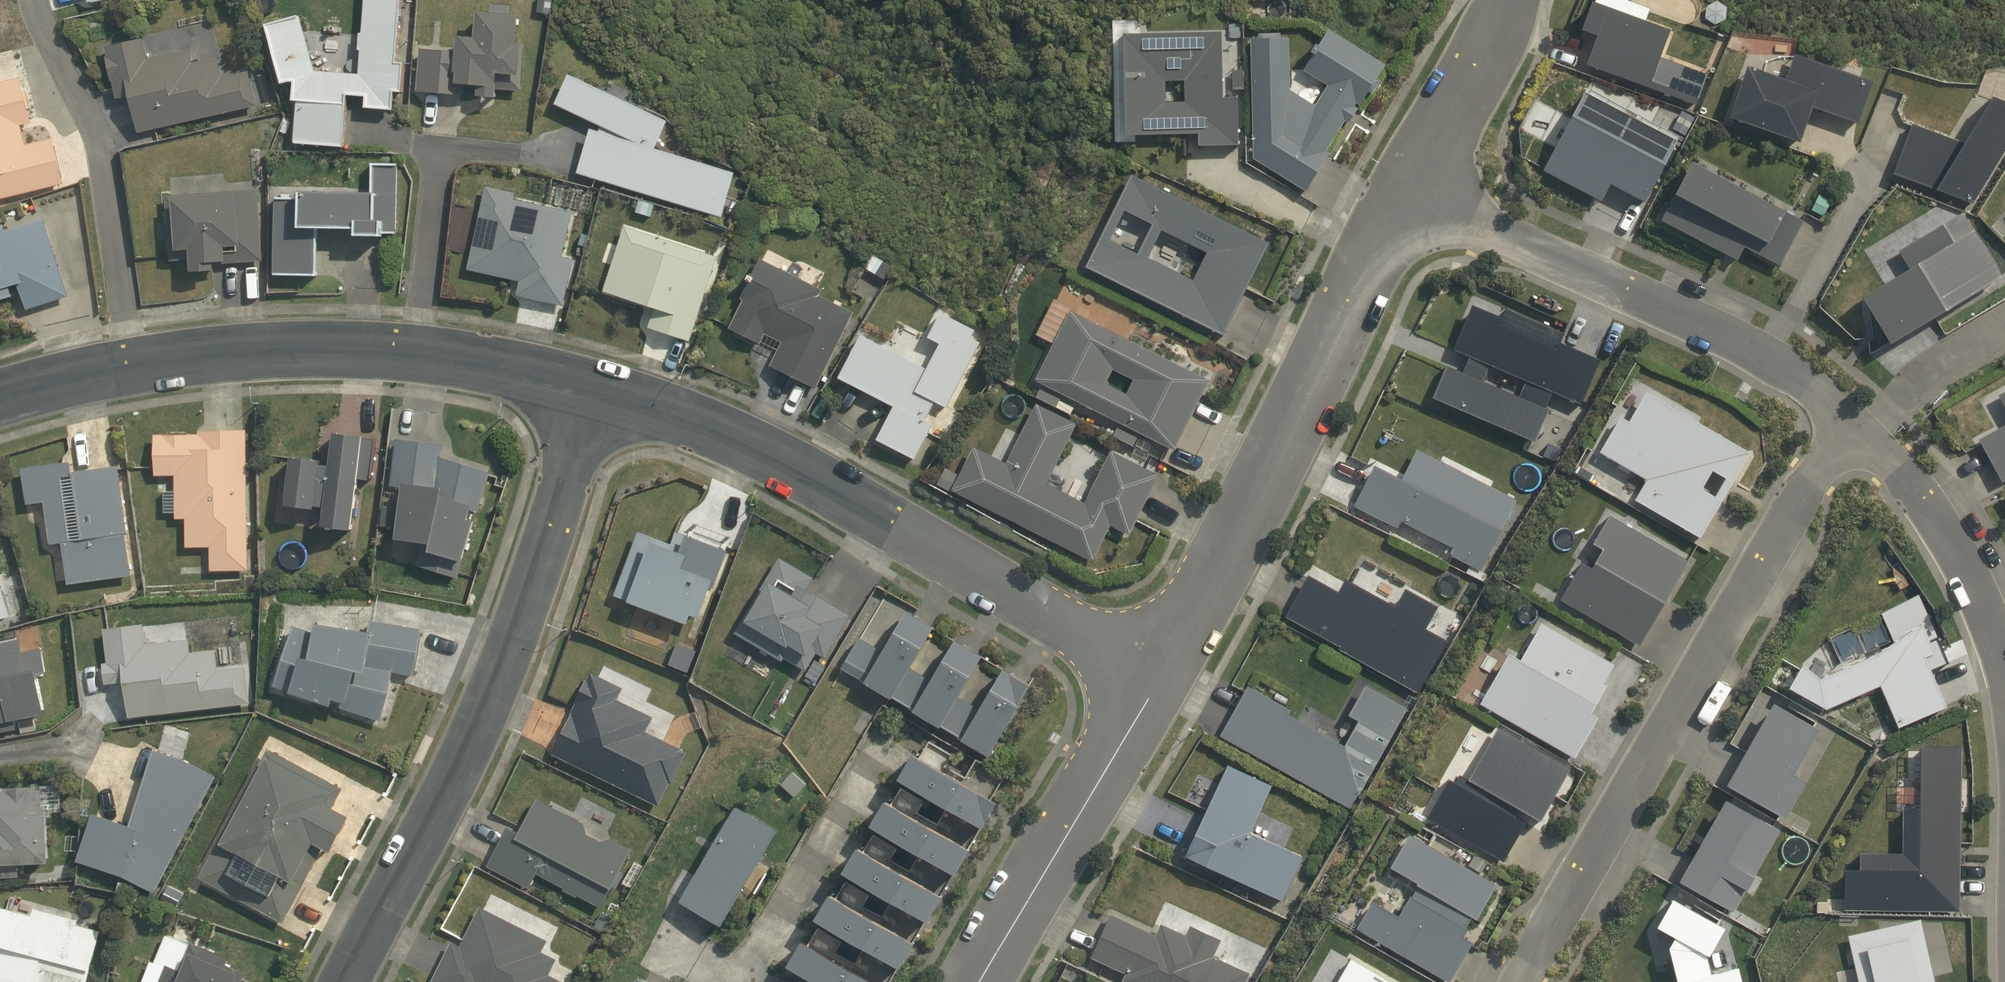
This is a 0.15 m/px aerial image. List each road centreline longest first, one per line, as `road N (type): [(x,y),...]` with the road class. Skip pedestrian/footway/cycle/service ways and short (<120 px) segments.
road 1 (residential): [(582,396),(689,427),(833,491),(1168,683)]
road 2 (residential): [(1517,981),(1866,429)]
road 3 (residential): [(341,981),(494,711),(533,599),(582,396)]
road 4 (residential): [(0,400),(38,386),(287,348),(385,356),(582,396)]
road 5 (residential): [(1168,683),(1410,201)]
road 6 (residential): [(1410,201),(1782,359),(1866,429)]
road 7 (residential): [(1168,683),(988,981)]
road 8 (residential): [(1866,429),(1941,528),(1985,605),(2004,662)]
road 9 (residential): [(1410,201),(1500,0)]
road 10 (residential): [(2004,322),(1924,367),(1866,429)]

